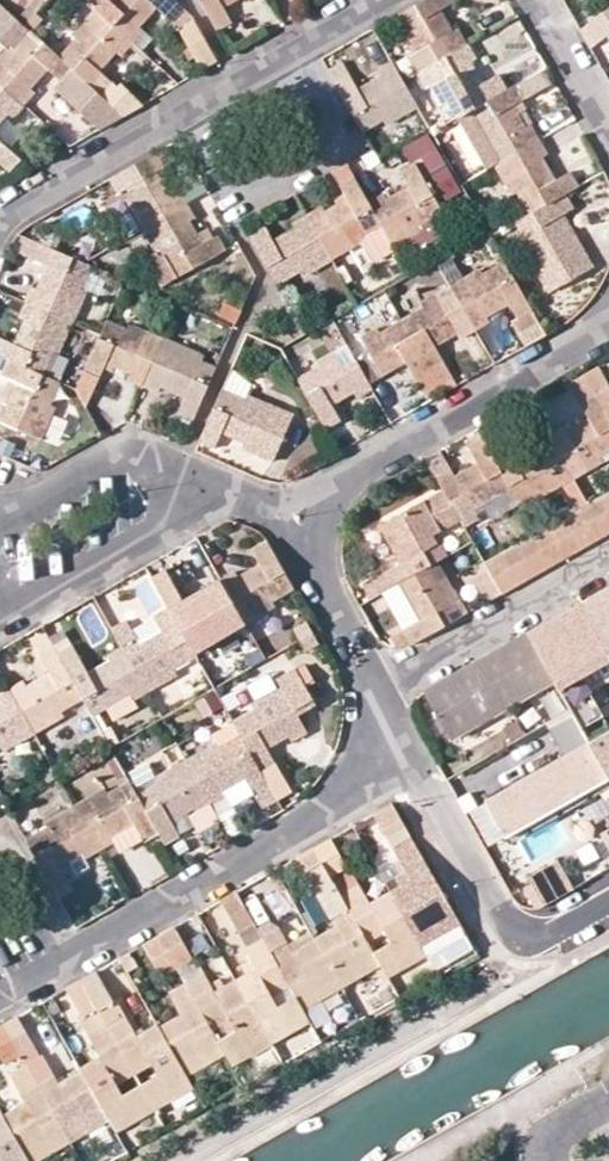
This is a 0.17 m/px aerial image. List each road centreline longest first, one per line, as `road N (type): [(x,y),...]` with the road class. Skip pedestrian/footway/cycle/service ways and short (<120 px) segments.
road 1 (residential): [(0,996),(311,817),(401,745)]
road 2 (residential): [(370,0),(0,213)]
road 3 (residential): [(280,516),(608,328)]
road 4 (residential): [(401,745),(499,923),(524,942),(554,938),(608,907)]
road 5 (residential): [(376,691),(608,560)]
road 6 (residential): [(0,606),(217,493)]
road 7 (residential): [(0,508),(121,452),(217,493)]
road 8 (residential): [(376,691),(280,516)]
road 9 (residential): [(608,134),(533,0)]

